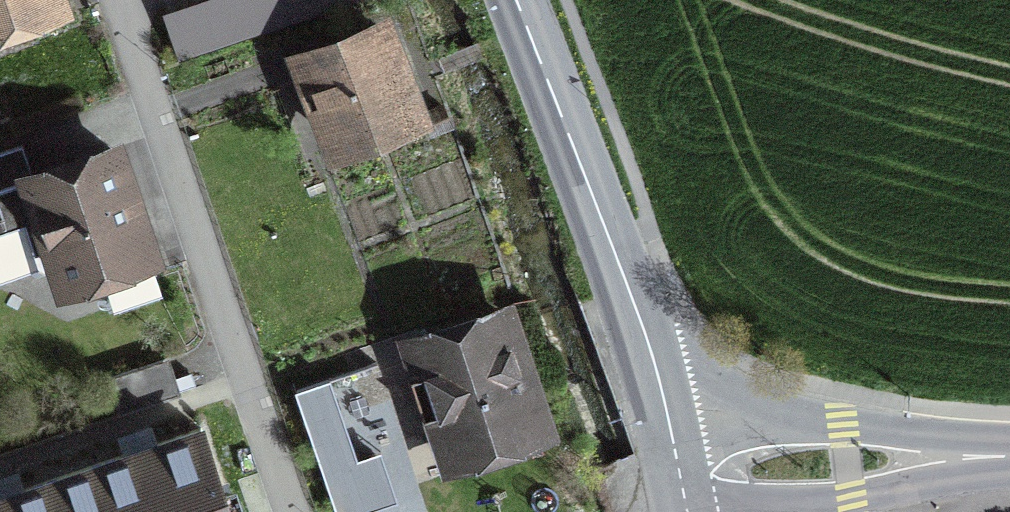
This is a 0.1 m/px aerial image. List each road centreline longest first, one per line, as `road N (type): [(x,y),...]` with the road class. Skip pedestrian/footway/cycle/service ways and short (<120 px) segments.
road 1 (residential): [(122,0),(291,511)]
road 2 (secondary): [(682,478),(651,350),(519,0)]
road 3 (tertiary): [(682,478),(1009,456)]

